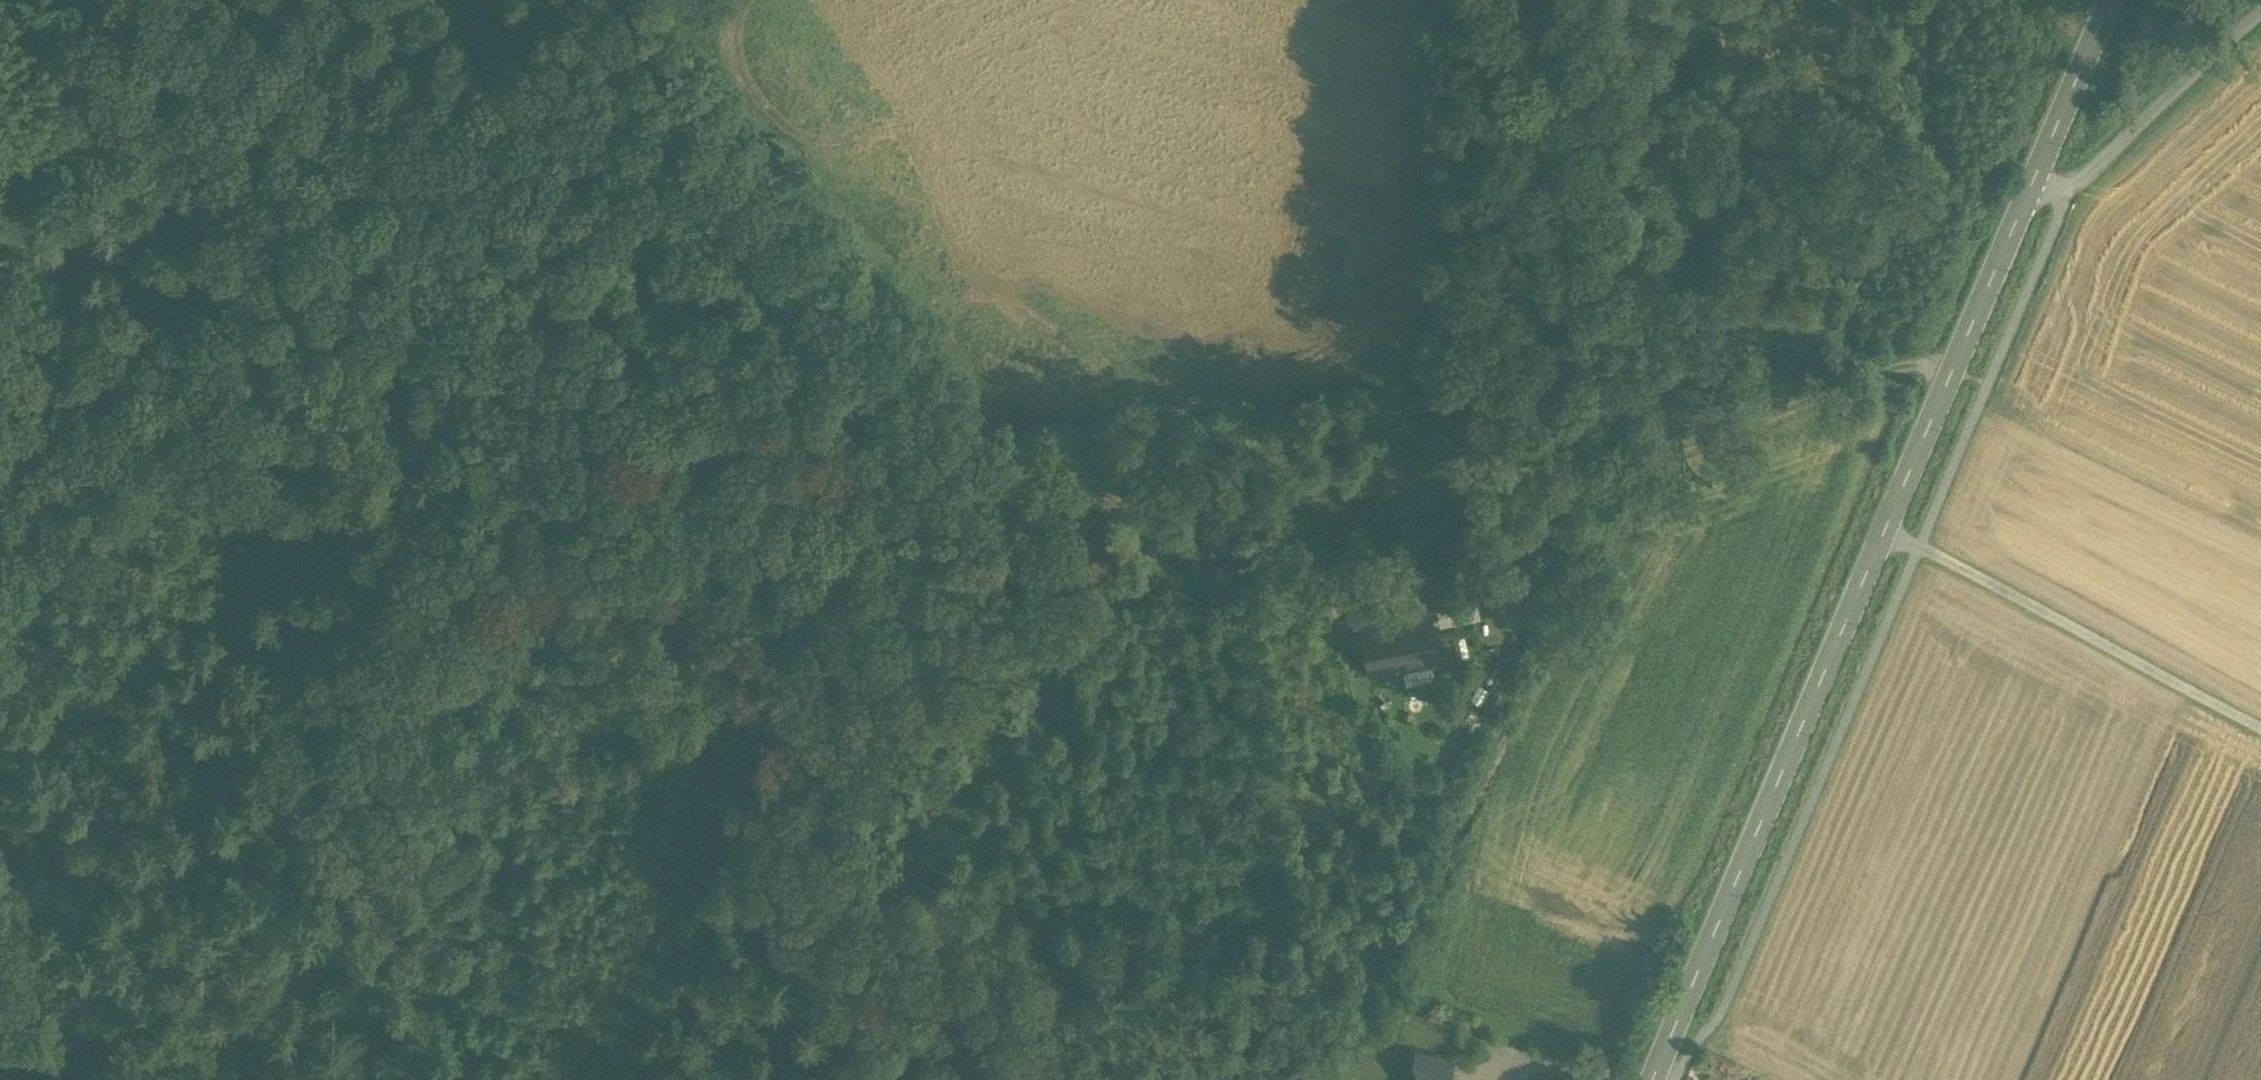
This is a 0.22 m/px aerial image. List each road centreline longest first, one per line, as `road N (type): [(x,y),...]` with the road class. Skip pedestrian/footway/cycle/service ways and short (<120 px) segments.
road 1 (secondary): [(1652,1079),(2031,183)]
road 2 (unclassified): [(2031,183),(2063,187),(2087,174),(2260,15)]
road 3 (secondary): [(2031,183),(2110,0)]

